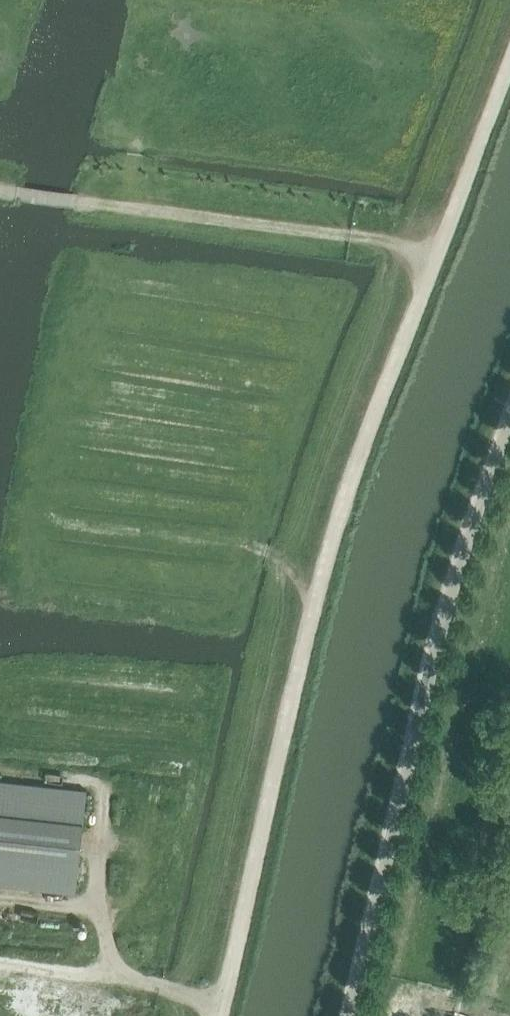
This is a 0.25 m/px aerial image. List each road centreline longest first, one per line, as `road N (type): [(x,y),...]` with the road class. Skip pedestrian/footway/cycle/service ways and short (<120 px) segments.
road 1 (unclassified): [(220,1015),(324,566),(436,262)]
road 2 (unclassified): [(351,1015),(445,617),(509,422)]
road 3 (track): [(436,262),(378,240),(0,192)]
road 4 (track): [(436,262),(509,63)]

